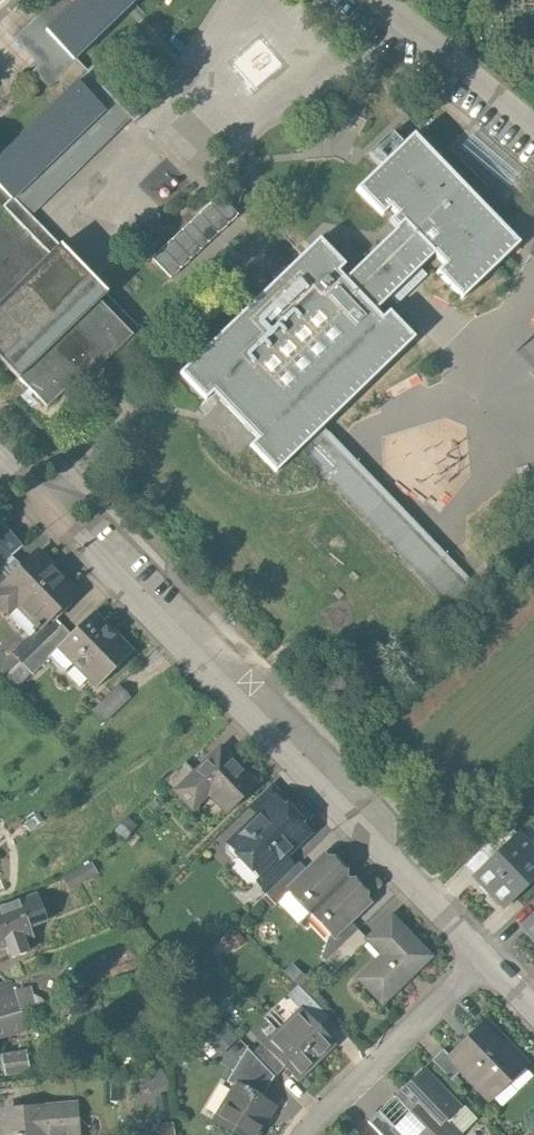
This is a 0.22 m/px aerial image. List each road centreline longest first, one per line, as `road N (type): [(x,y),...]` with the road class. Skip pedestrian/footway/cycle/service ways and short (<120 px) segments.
road 1 (residential): [(0,459),(122,575),(488,959)]
road 2 (residential): [(488,959),(331,1097),(300,1134)]
road 3 (residential): [(381,0),(533,125)]

